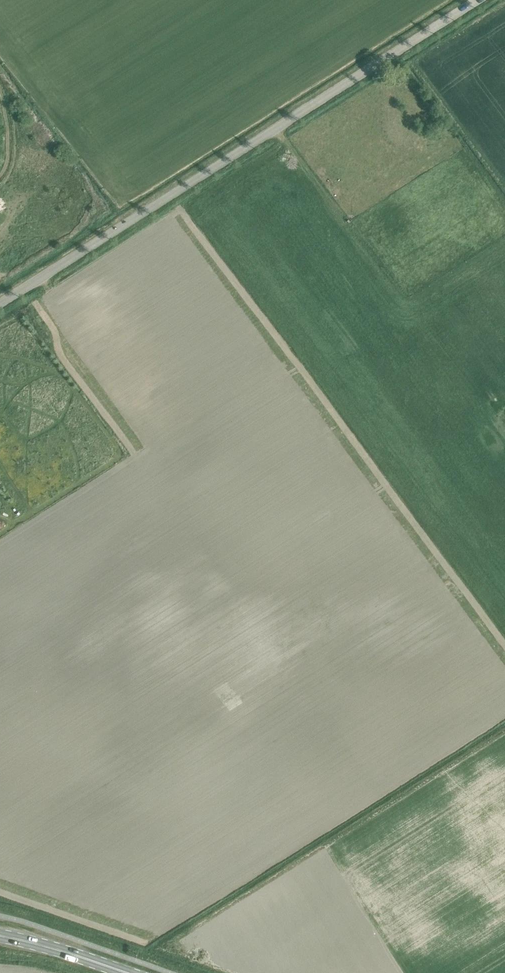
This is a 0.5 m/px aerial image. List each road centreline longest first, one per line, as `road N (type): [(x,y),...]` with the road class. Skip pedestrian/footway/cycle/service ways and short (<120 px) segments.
road 1 (unclassified): [(0,305),(478,0)]
road 2 (primary): [(0,936),(127,972)]

